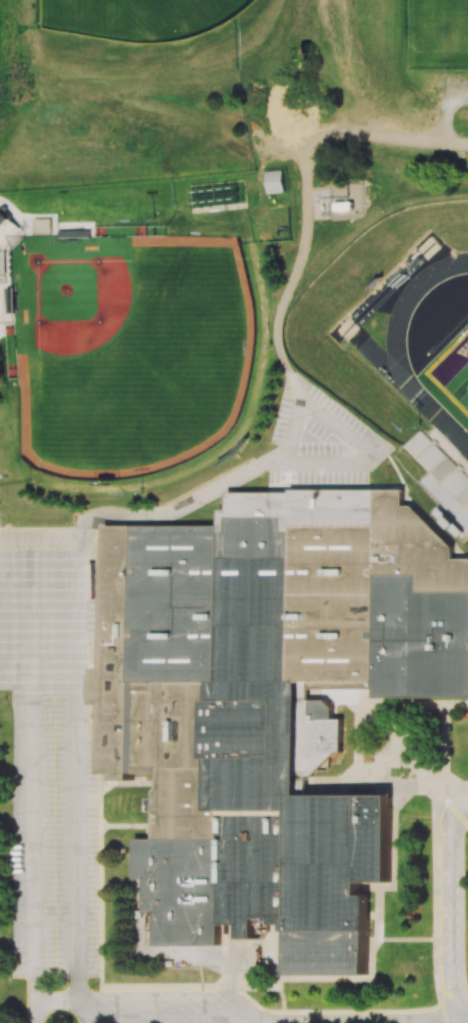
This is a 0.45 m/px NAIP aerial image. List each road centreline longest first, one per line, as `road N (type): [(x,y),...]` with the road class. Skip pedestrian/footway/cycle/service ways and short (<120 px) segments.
road 1 (track): [(467,144),(328,131),(308,160),(295,277),(275,325),(299,399)]
road 2 (track): [(431,249),(346,334)]

